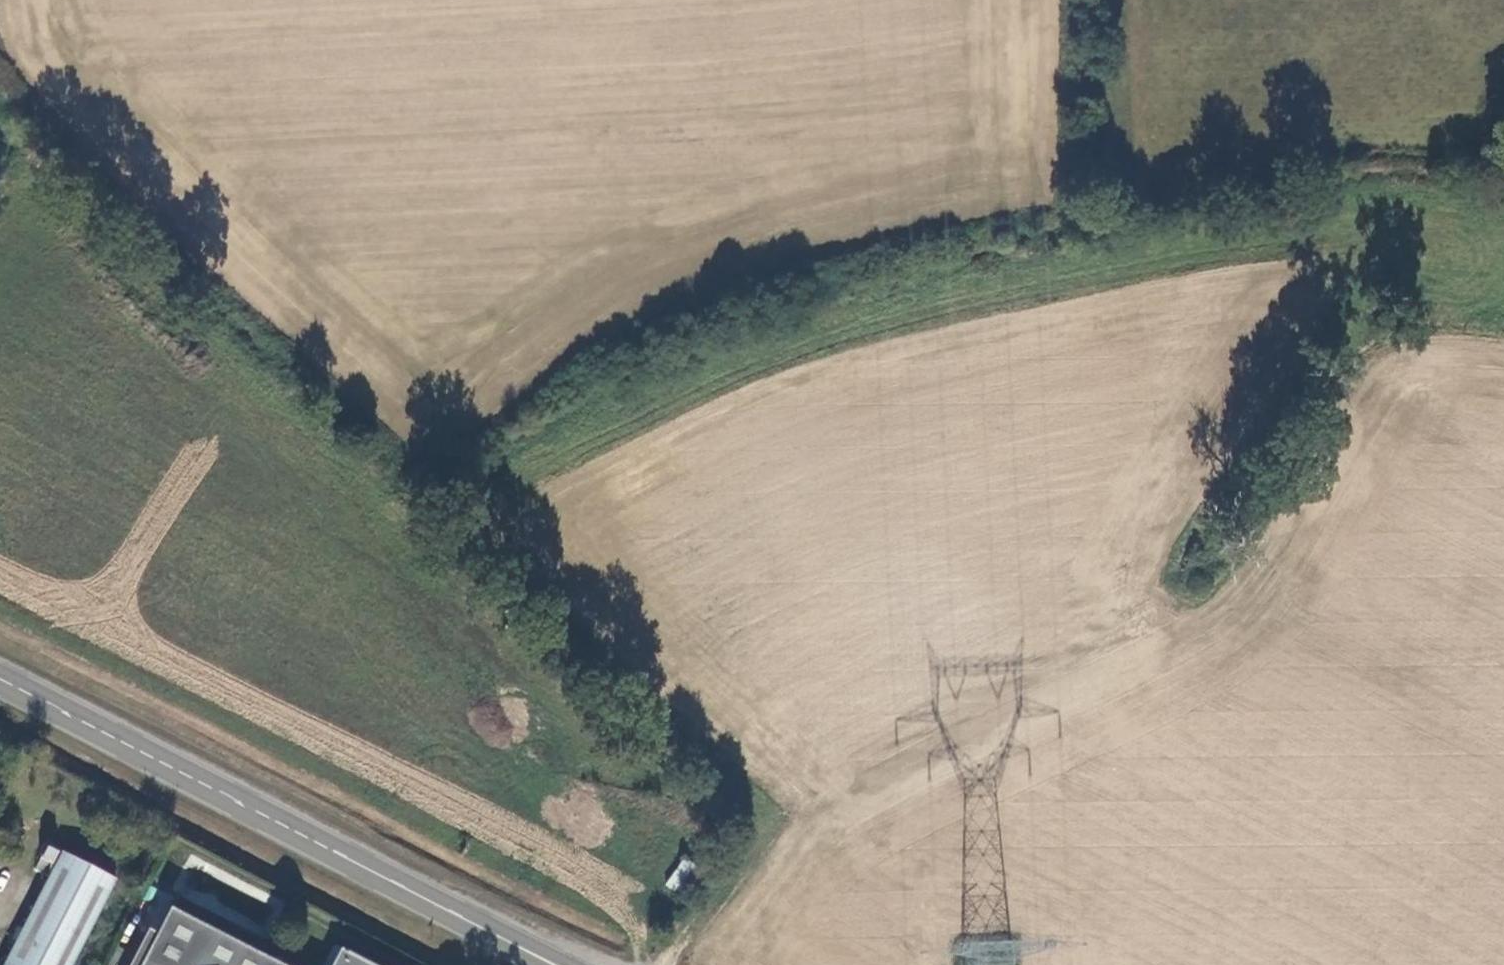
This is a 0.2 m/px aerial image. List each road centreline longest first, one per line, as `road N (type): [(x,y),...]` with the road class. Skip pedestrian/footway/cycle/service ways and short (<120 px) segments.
road 1 (primary): [(553,964),(0,679)]

